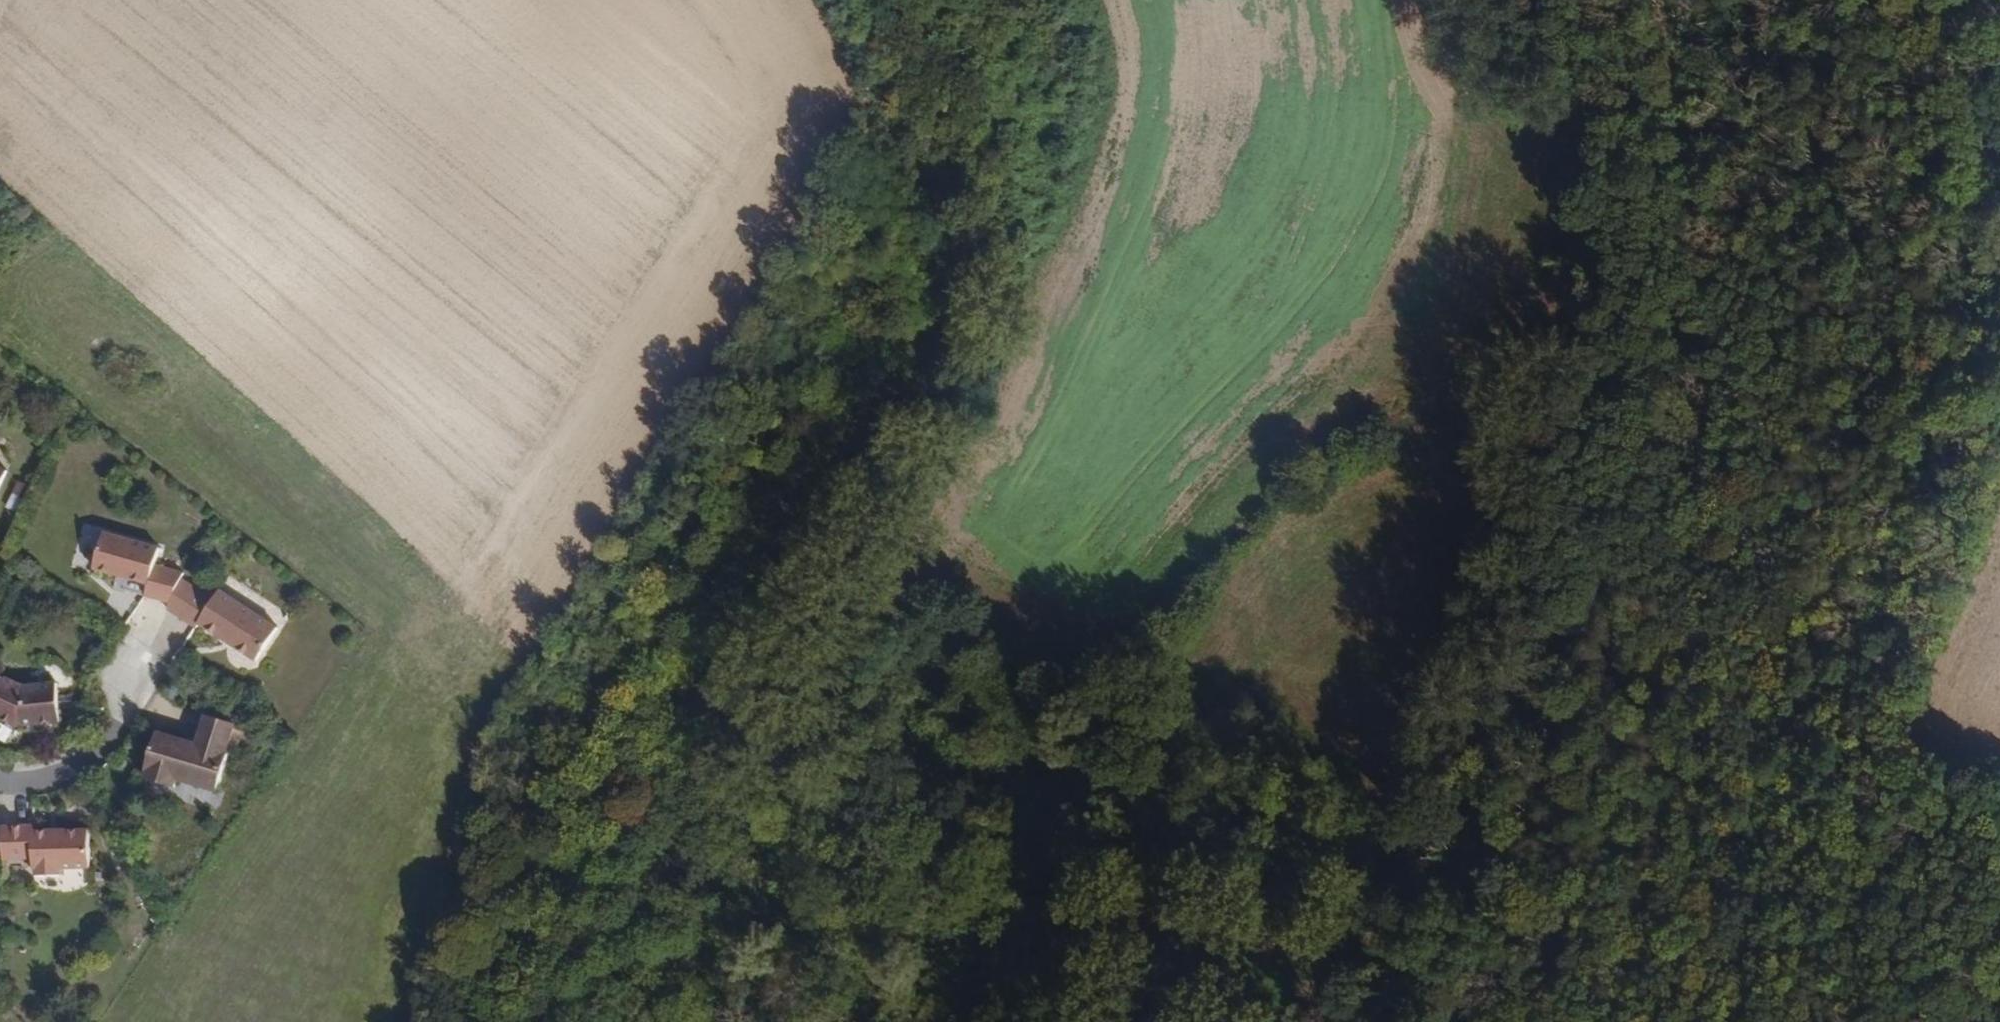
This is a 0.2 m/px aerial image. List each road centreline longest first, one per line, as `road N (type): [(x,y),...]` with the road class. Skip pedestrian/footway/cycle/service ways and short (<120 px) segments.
road 1 (residential): [(0,782),(15,787),(74,768),(115,730),(134,668)]

